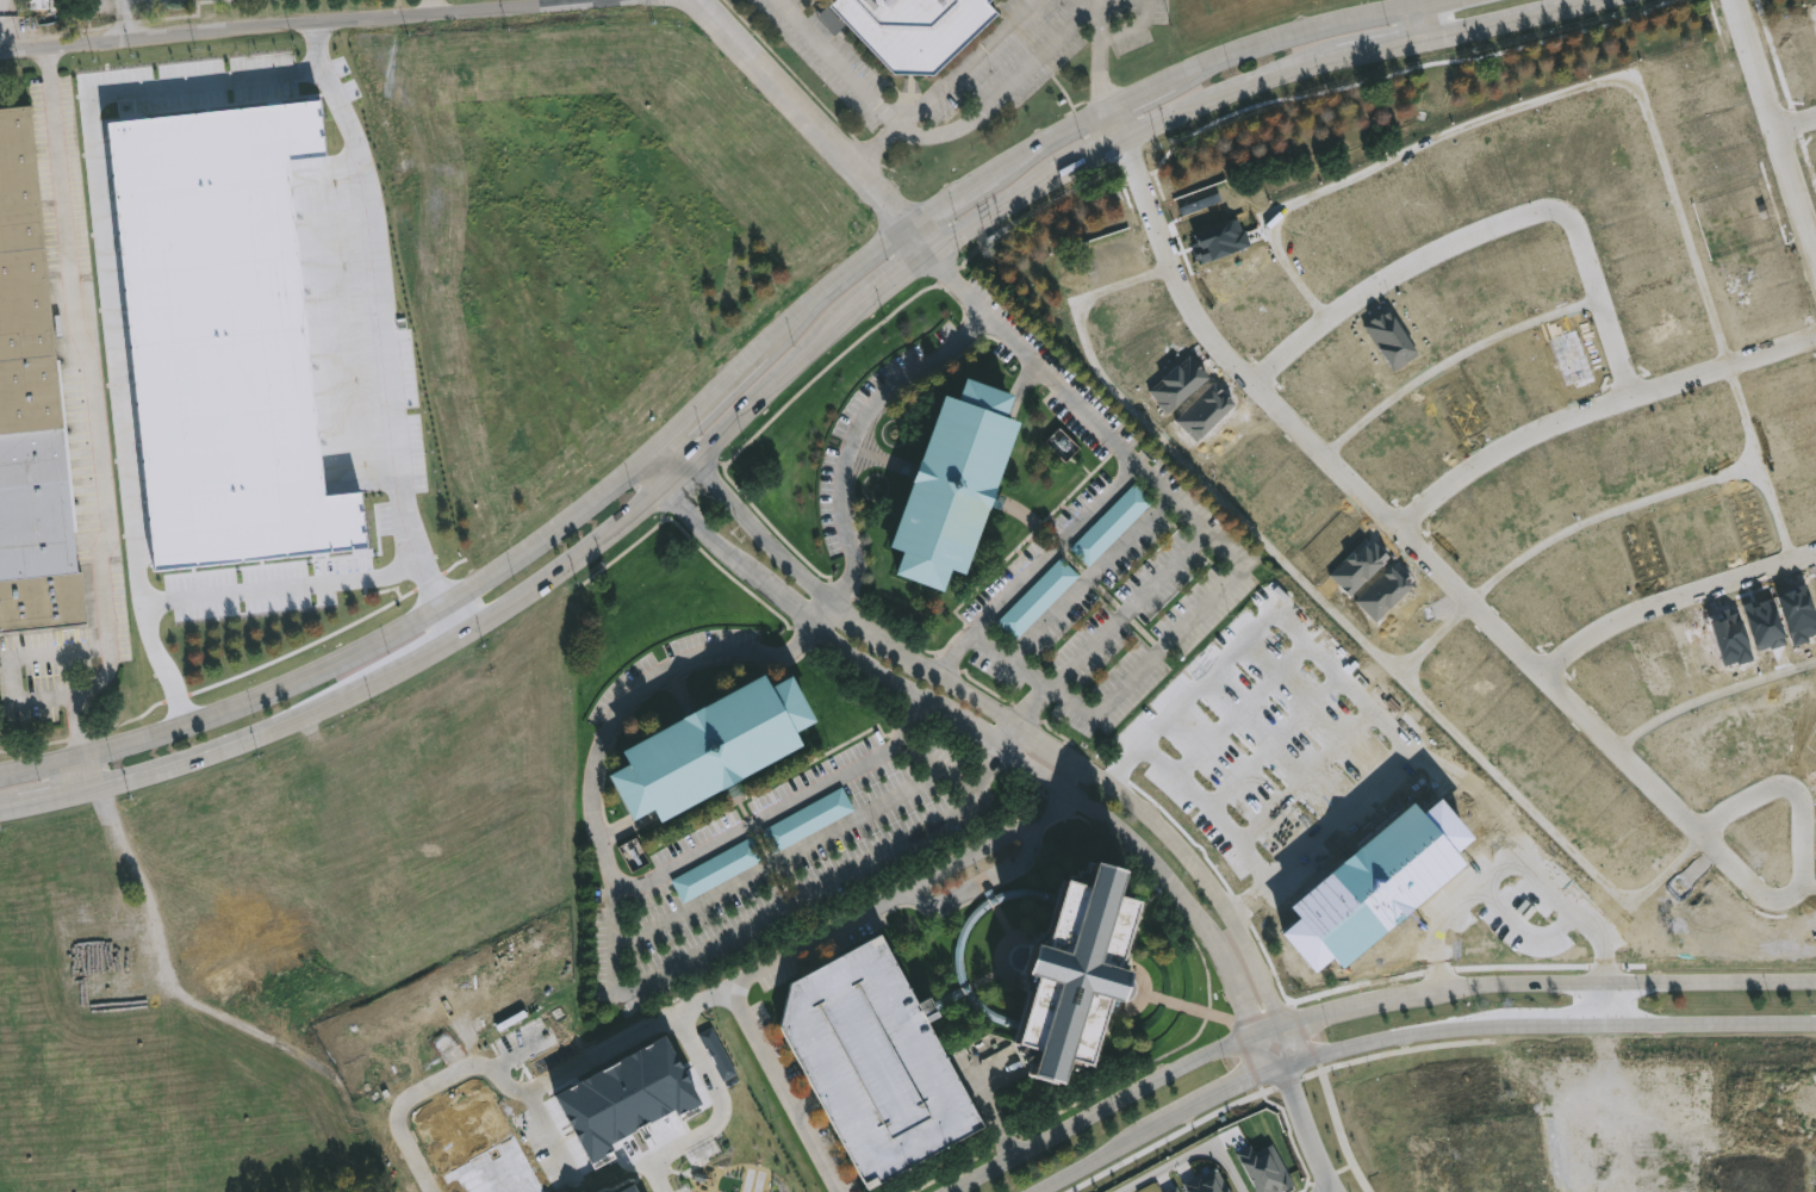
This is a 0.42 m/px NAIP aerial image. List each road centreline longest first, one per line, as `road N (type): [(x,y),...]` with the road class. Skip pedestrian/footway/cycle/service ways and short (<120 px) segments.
road 1 (secondary): [(0,807),(166,766),(385,670),(487,613),(663,479),(932,241),(1044,172),(1239,80),(1321,52),(1565,0)]
road 2 (secondary): [(1341,0),(1182,54),(1007,149),(910,213),(578,501),(458,584),(189,715),(79,755),(0,771)]
road 3 (residential): [(1124,132),(1173,277),(1223,352),(1317,452),(1765,899),(1790,901),(1804,889),(1805,805),(1795,791),(1773,790),(1700,834)]
road 4 (residential): [(635,453),(814,627),(1081,800),(1146,852),(1201,915),(1252,1017),(1279,1031),(1279,1004)]
road 5 (tertiary): [(1815,981),(1467,986),(1379,1002),(1200,1058),(955,1191)]
road 6 (residential): [(1279,1004),(1226,901),(1171,832),(838,597),(779,548),(665,424)]
road 7 (tertiary): [(1036,1191),(1221,1092),(1389,1041),(1472,1026),(1815,1022)]
road 8 (residential): [(0,50),(634,0)]
road 9 (residential): [(1398,533),(1499,454),(1572,421),(1815,339)]
road 10 (residential): [(1252,383),(1355,302),(1432,256),(1512,219),(1560,211)]
road 11 (residential): [(699,0),(932,241)]
road 12 (residential): [(1542,676),(1678,598),(1815,556)]
road 13 (residential): [(1736,0),(1815,262)]
road 14 (residential): [(1560,211),(1578,231),(1634,399)]
road 15 (residential): [(1279,1031),(1341,1191)]

